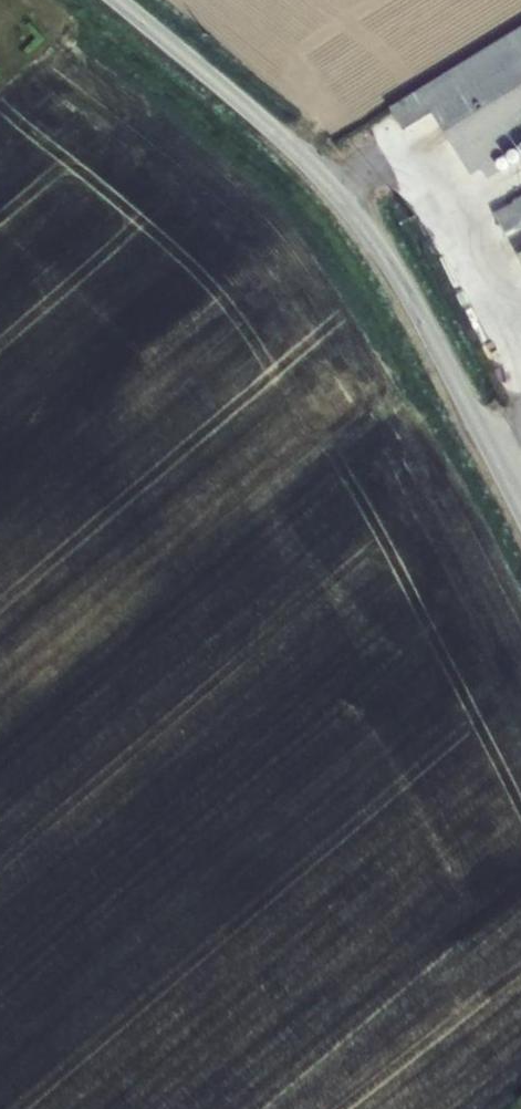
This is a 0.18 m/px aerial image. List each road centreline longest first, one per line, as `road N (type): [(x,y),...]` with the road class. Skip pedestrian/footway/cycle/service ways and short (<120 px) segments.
road 1 (unclassified): [(117,0),(279,136),(358,220),(520,512)]

